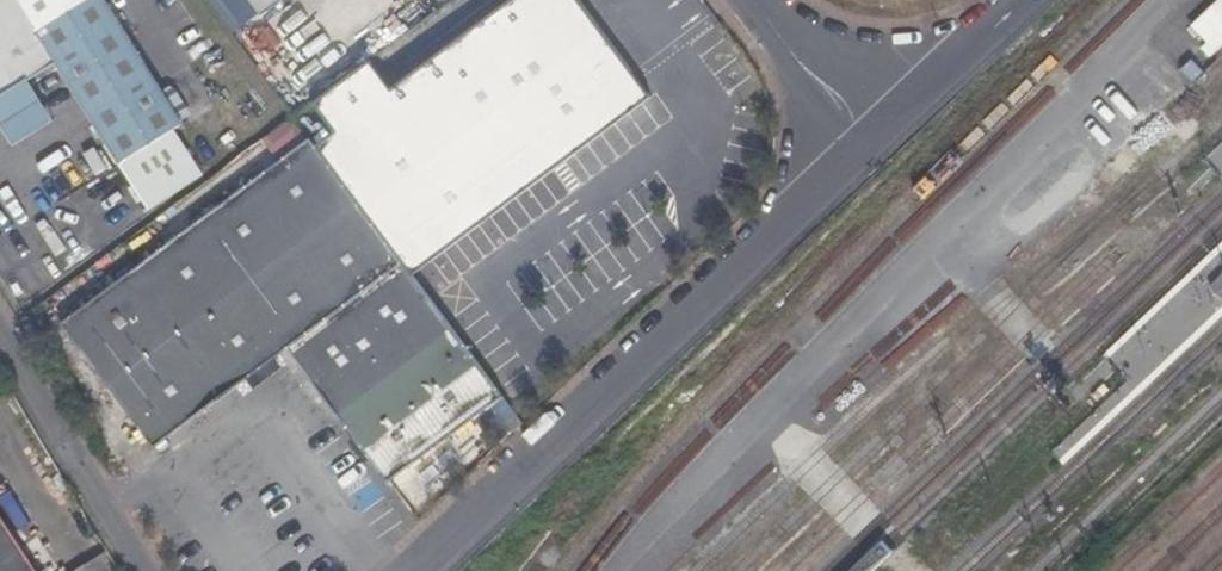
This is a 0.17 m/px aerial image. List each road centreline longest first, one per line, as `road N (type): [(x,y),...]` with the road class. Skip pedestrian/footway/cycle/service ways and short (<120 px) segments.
road 1 (unclassified): [(876,139),(413,570)]
road 2 (unclassified): [(0,325),(148,570)]
road 3 (unclassified): [(876,139),(1021,0)]
road 4 (unclassified): [(876,139),(761,0)]

